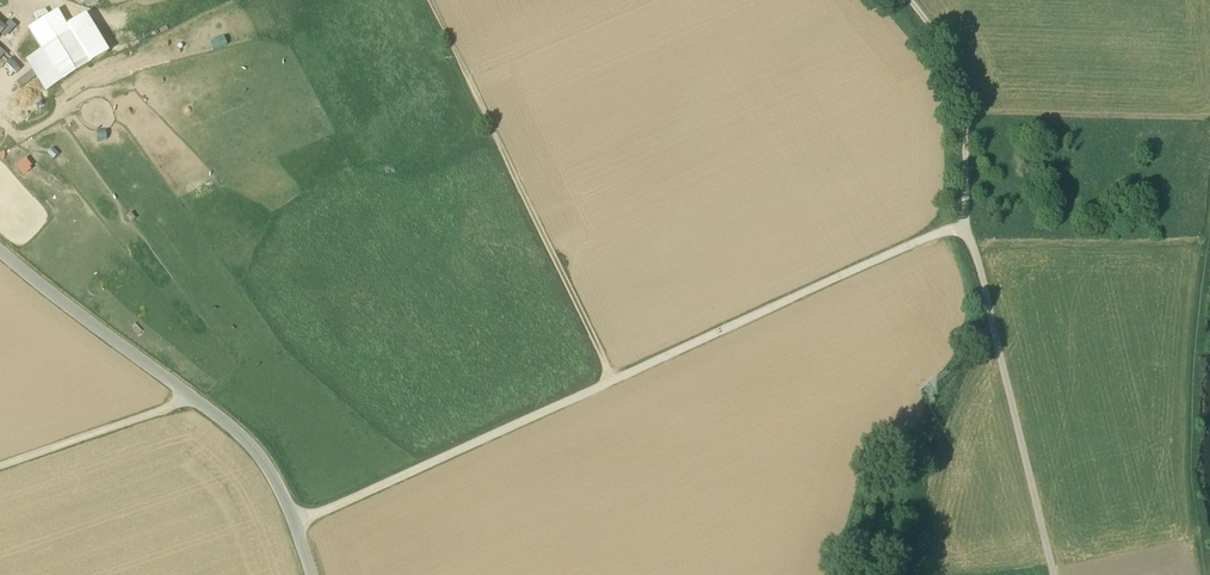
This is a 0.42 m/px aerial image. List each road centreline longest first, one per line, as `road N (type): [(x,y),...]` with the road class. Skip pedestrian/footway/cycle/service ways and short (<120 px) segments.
road 1 (track): [(300,526),(969,229)]
road 2 (unclassified): [(0,252),(252,444),(280,482),(317,574)]
road 3 (track): [(617,384),(433,0)]
road 4 (track): [(969,229),(1061,574)]
road 5 (track): [(912,0),(963,77),(969,229)]
road 6 (track): [(0,468),(198,399)]

